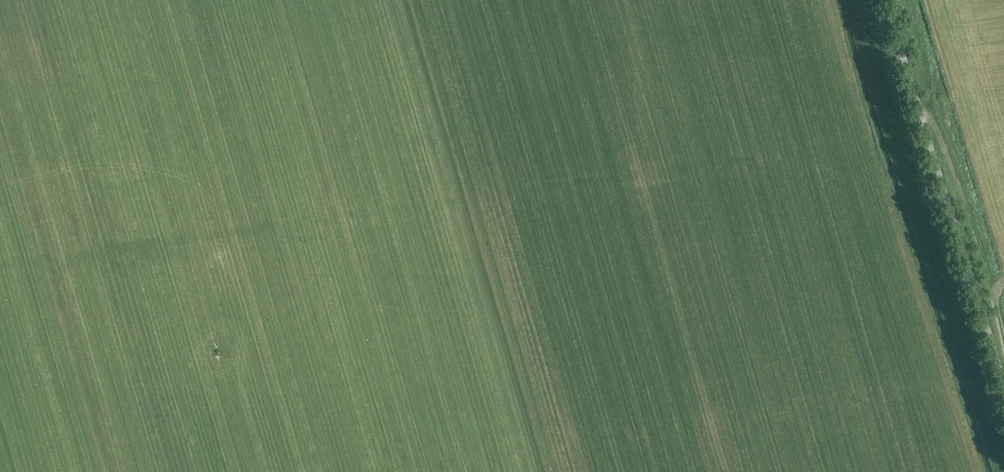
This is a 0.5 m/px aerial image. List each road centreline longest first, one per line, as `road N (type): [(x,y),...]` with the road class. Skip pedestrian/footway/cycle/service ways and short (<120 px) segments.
road 1 (unclassified): [(1003,381),(889,0)]
road 2 (track): [(909,80),(954,171),(1003,340)]

